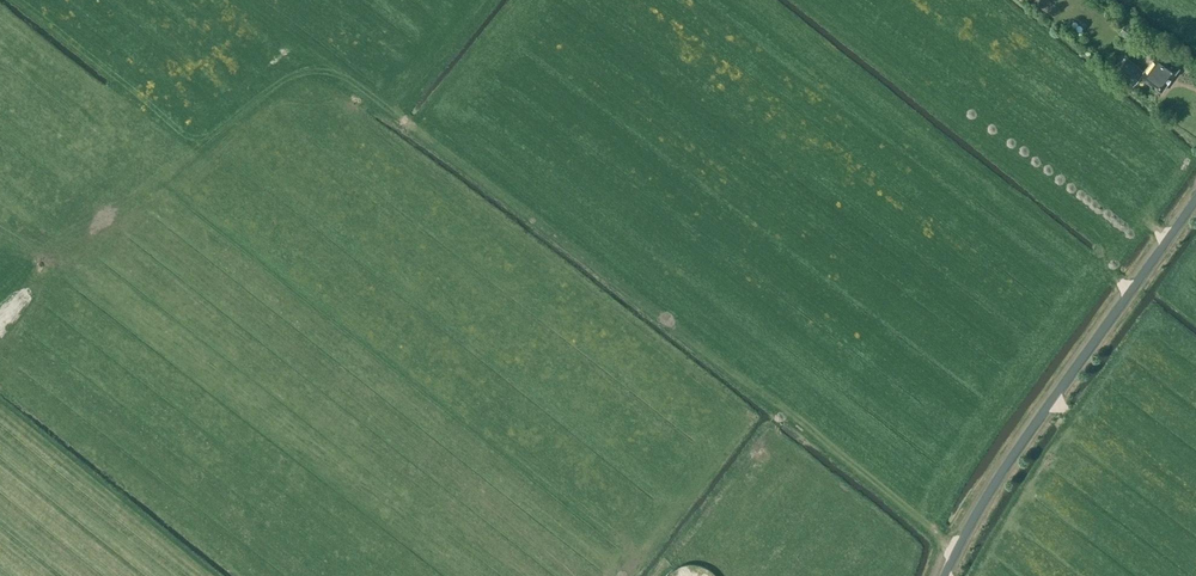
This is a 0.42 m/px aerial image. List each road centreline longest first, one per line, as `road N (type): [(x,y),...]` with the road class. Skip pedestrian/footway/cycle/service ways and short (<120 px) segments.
road 1 (unclassified): [(943,575),(956,536),(1195,208)]

